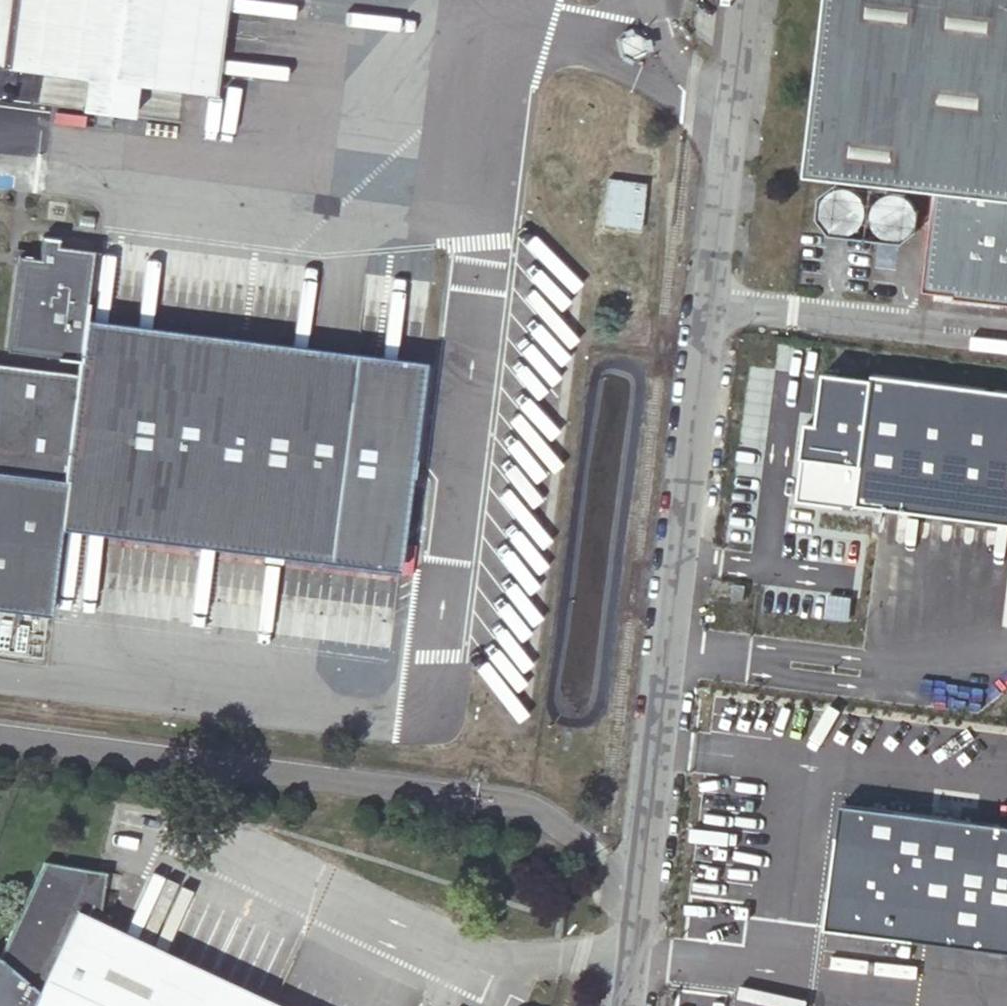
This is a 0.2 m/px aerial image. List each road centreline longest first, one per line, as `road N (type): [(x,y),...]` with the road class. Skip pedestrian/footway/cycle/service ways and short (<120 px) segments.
road 1 (unclassified): [(622,1005),(739,0)]

